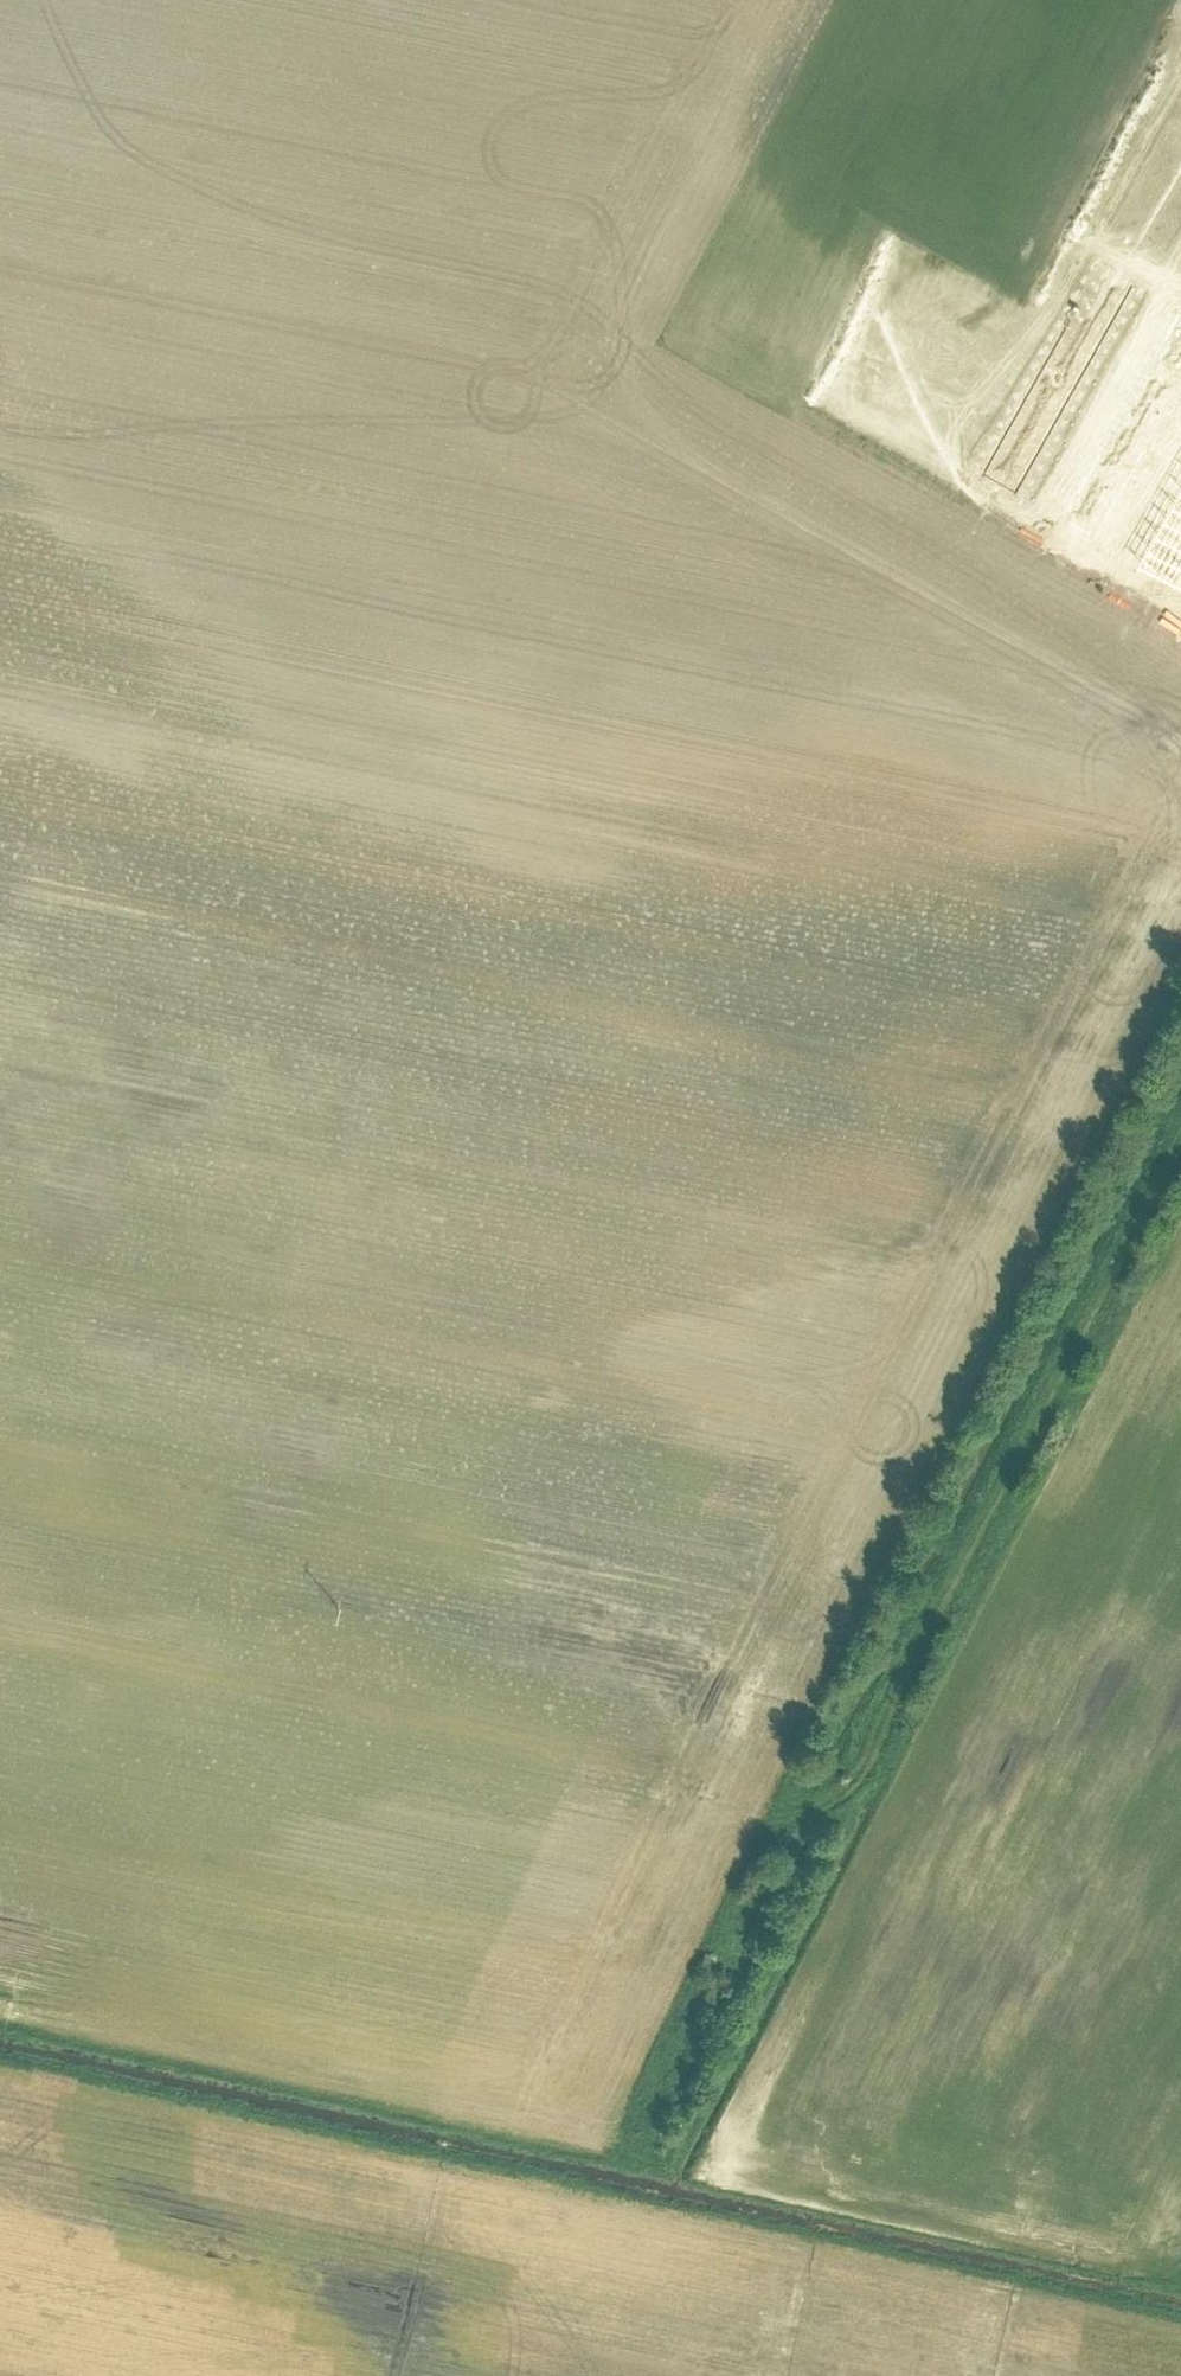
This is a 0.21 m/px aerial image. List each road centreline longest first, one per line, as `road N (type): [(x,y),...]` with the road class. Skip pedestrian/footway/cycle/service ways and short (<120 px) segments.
road 1 (track): [(1180,1144),(894,1693),(867,1764),(832,1802),(777,1818)]

